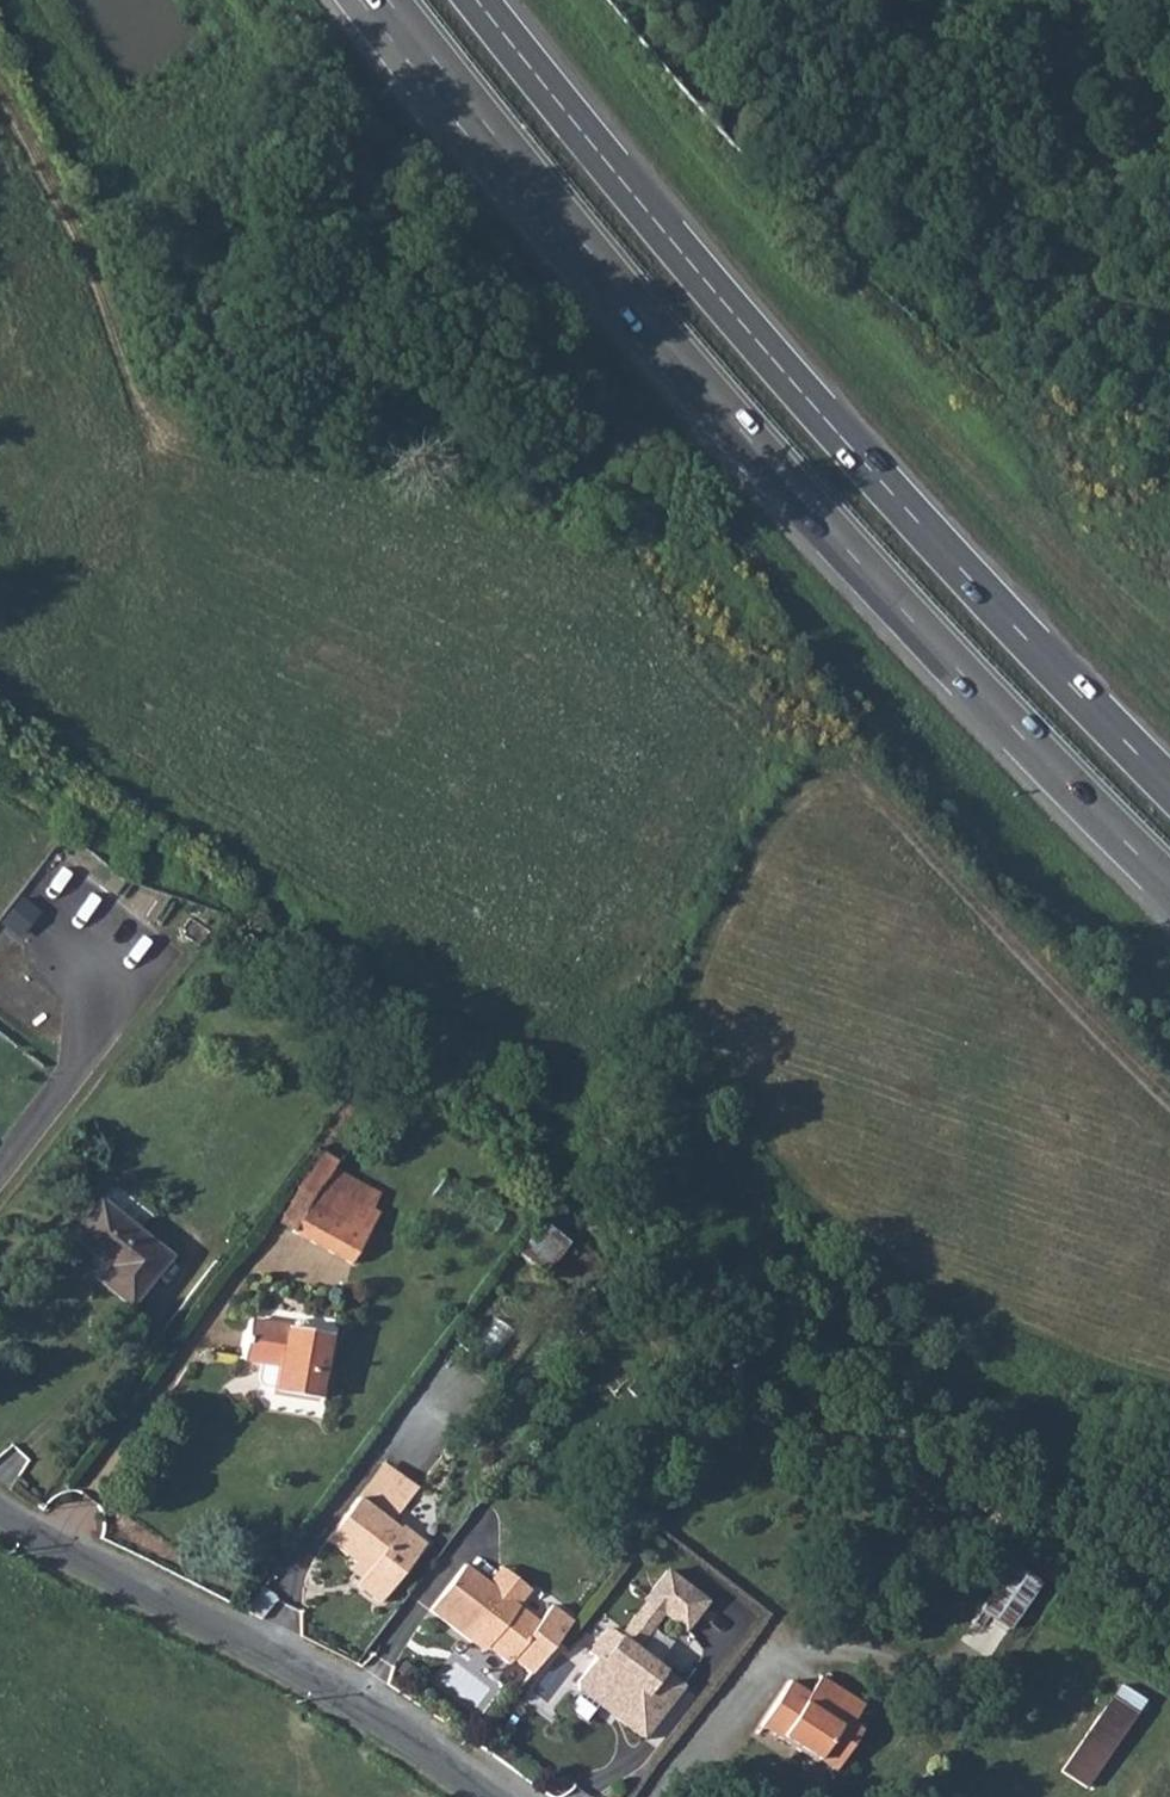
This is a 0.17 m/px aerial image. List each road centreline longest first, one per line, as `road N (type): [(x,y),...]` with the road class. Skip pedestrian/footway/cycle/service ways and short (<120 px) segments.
road 1 (trunk): [(386,0),(798,495),(1169,888)]
road 2 (trunk): [(1169,786),(797,387),(477,0)]
road 3 (unclassified): [(492,1796),(340,1694),(0,1514)]
road 4 (track): [(814,753),(1169,1112)]

